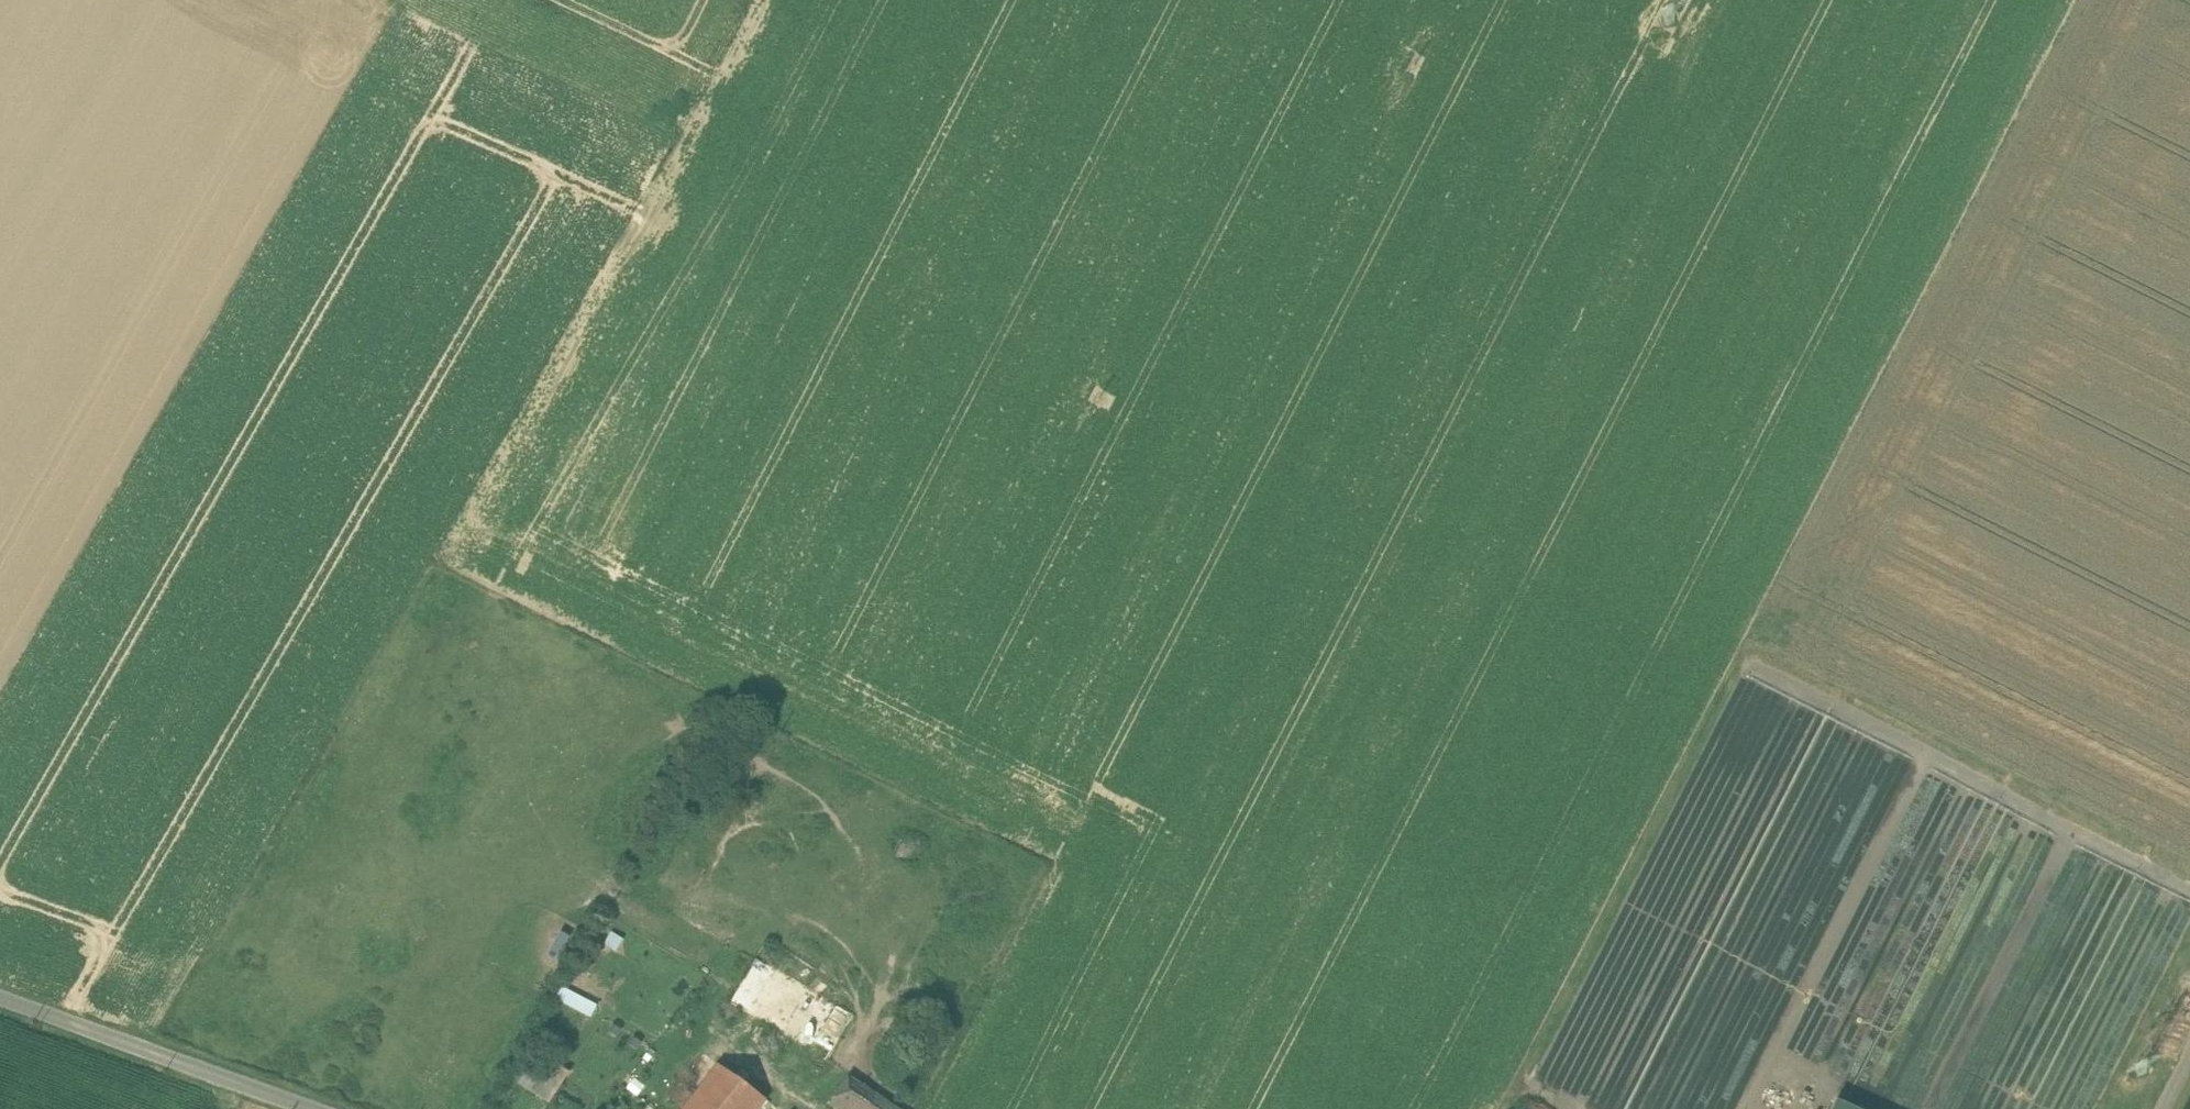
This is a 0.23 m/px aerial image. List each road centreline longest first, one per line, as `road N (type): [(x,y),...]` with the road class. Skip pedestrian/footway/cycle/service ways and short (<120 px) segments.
road 1 (unclassified): [(311,1108),(0,998)]

